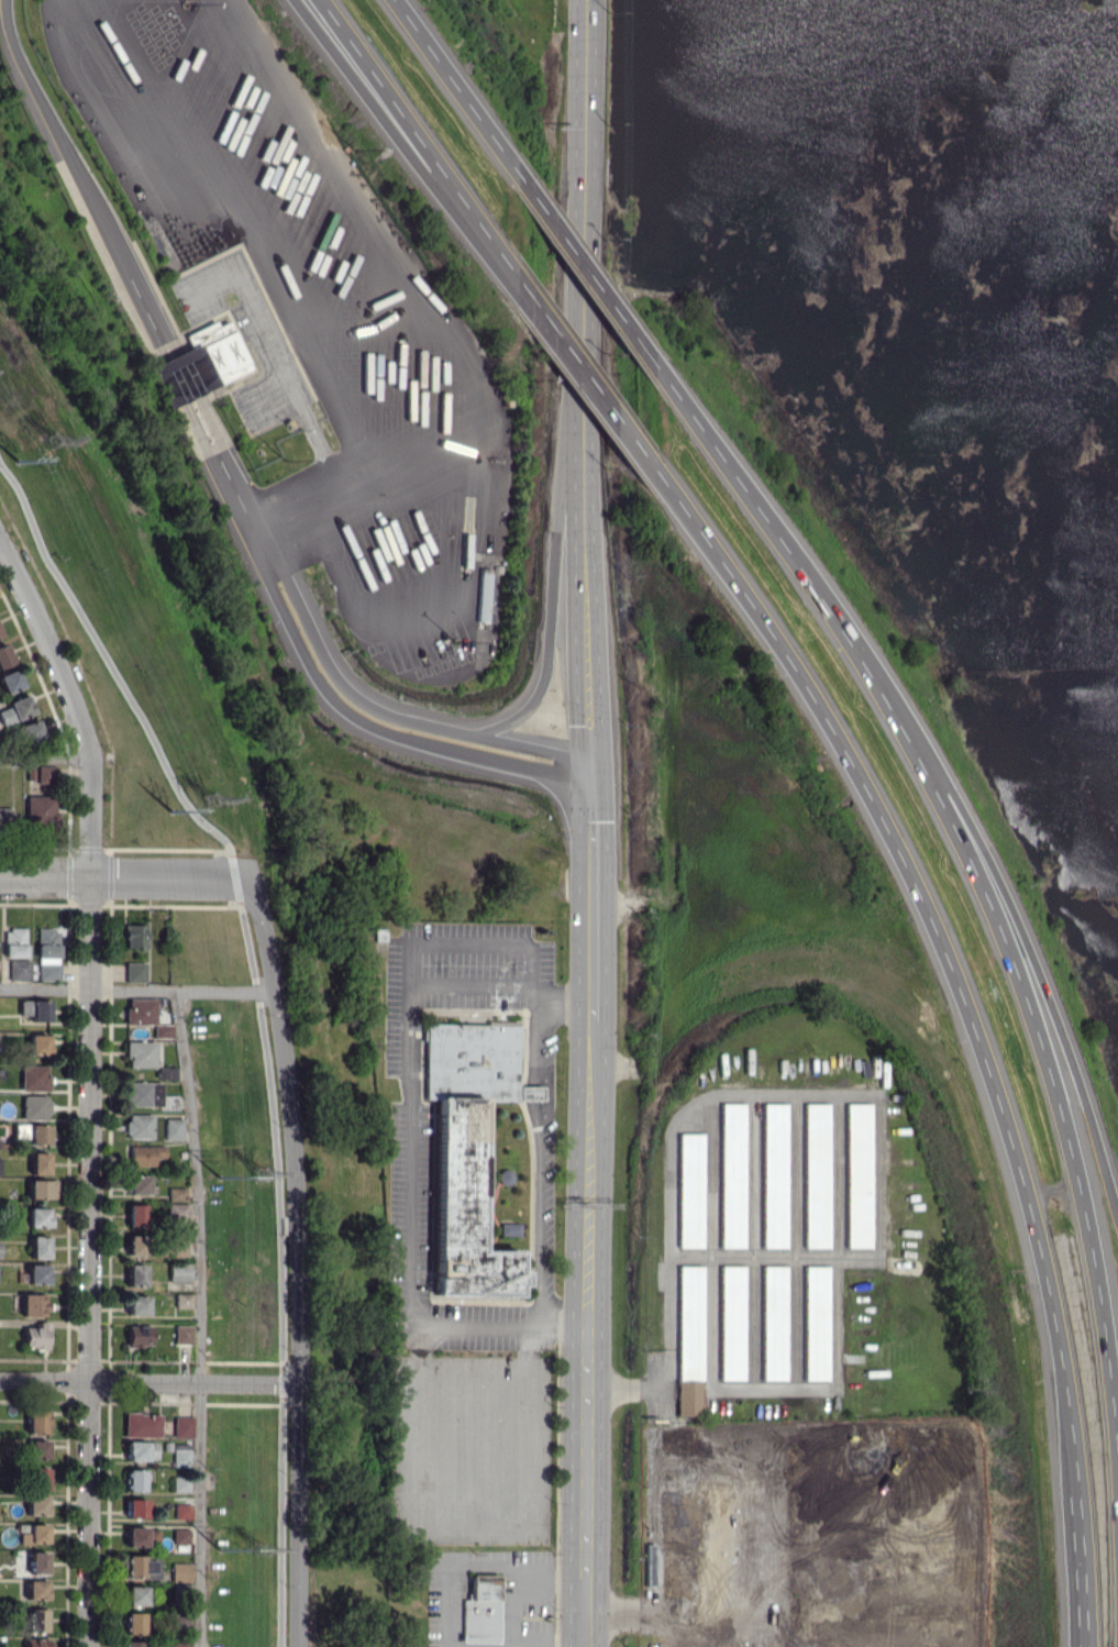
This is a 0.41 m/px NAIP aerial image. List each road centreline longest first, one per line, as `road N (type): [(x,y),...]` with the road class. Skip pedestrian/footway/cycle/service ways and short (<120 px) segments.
road 1 (primary): [(589,1316),(588,0)]
road 2 (motorway): [(1117,1471),(1084,1209),(1001,933),(960,839),(832,614),(657,368)]
road 3 (motorway): [(655,467),(845,753),(940,941),(1033,1219),(1081,1491)]
road 4 (motorway): [(591,791),(551,772),(380,728),(335,701),(318,678),(181,377),(18,62),(4,0)]
road 5 (residential): [(87,1646),(92,878)]
road 6 (motorway): [(587,423),(566,476),(546,675),(532,703),(508,720),(455,728),(374,707),(339,679),(277,581)]
road 7 (motorway): [(1117,1220),(1020,929),(942,771),(896,719)]
road 8 (residential): [(251,880),(295,1163),(306,1386)]
road 9 (residential): [(92,878),(96,761),(43,615),(0,538)]
road 10 (motorway): [(321,0),(513,272)]
road 11 (primary): [(588,1646),(589,1316)]
road 12 (residential): [(0,1382),(306,1386)]
road 13 (motorway): [(296,0),(441,195),(480,224)]
road 14 (residential): [(306,1386),(300,1646)]
road 15 (residential): [(0,877),(251,880)]
road 16 (motorway): [(657,368),(511,164)]
road 17 (motorway): [(513,272),(655,467)]
road 18 (motorway): [(511,164),(394,0)]
road 19 (motorway): [(1081,1491),(1089,1646)]

